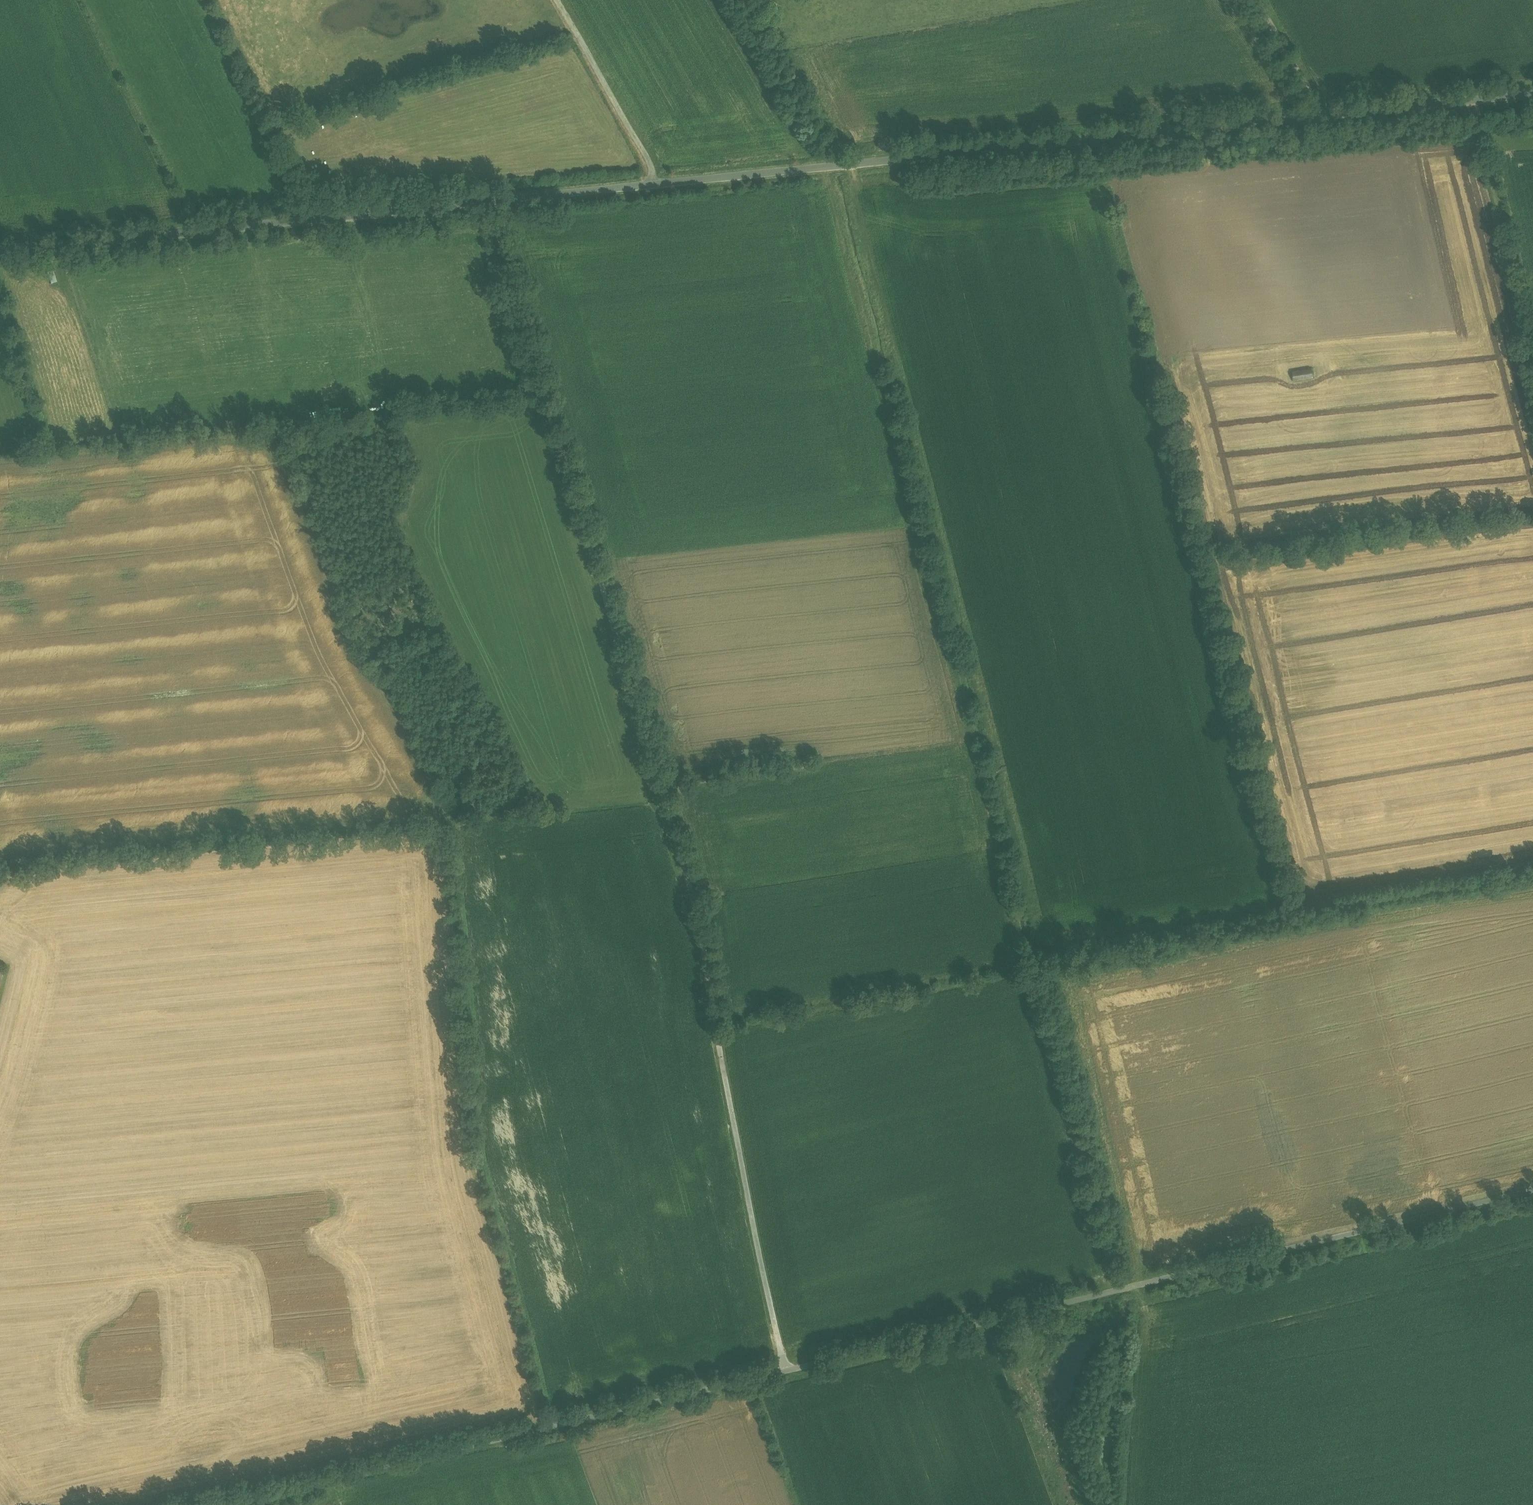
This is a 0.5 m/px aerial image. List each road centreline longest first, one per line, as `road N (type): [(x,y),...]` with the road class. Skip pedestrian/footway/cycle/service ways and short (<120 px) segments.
road 1 (residential): [(779,1354),(653,739),(489,200)]
road 2 (tertiary): [(1532,93),(489,200)]
road 3 (residential): [(779,1354),(1117,1286),(1532,1181)]
road 4 (residential): [(159,1504),(779,1354)]
road 5 (tertiary): [(489,200),(0,252)]
road 6 (track): [(1476,99),(1532,324)]
road 7 (track): [(656,183),(559,0)]
road 8 (track): [(1334,115),(1273,0)]

